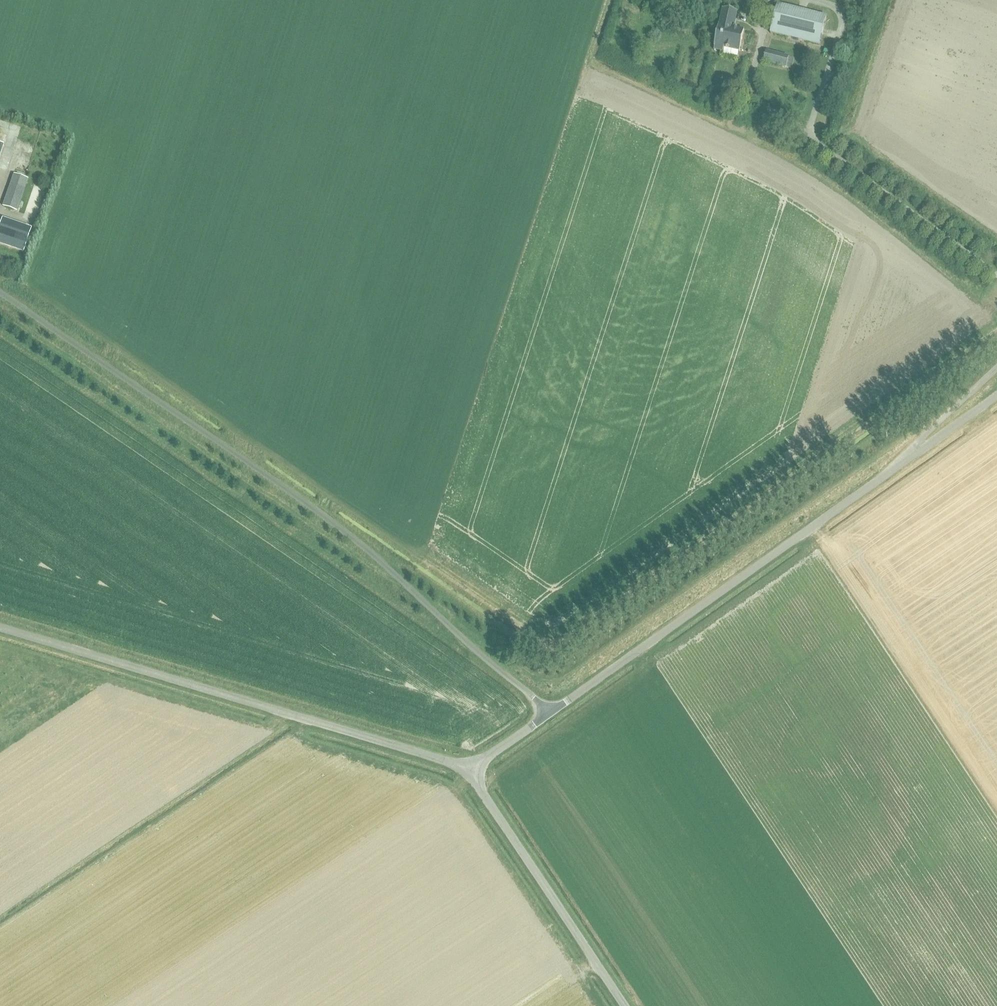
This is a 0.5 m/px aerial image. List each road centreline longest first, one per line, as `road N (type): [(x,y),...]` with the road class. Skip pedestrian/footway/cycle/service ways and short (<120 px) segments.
road 1 (unclassified): [(551,713),(333,522),(0,294)]
road 2 (unclassified): [(472,770),(0,628)]
road 3 (unclassified): [(909,452),(551,713)]
road 4 (unclassified): [(996,276),(765,105),(753,78)]
road 5 (unclassified): [(625,1005),(472,770)]
road 6 (unclassified): [(909,452),(931,419),(996,363)]

